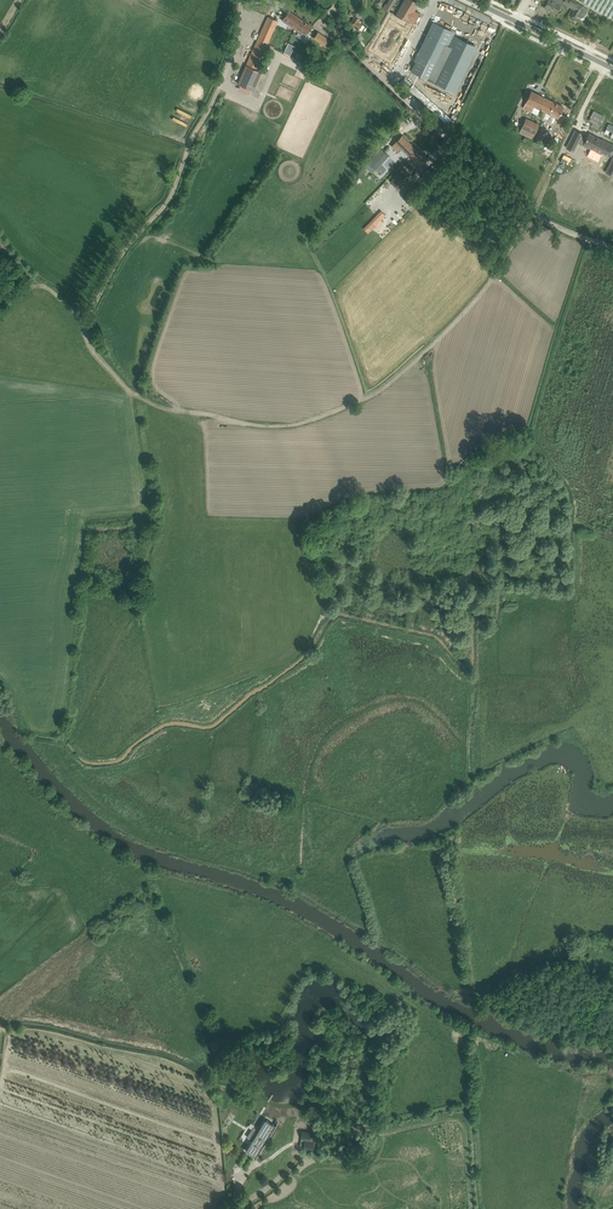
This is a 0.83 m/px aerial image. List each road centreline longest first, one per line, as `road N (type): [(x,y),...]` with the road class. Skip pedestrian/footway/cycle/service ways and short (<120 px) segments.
road 1 (track): [(84,317),(123,255),(169,202),(219,81)]
road 2 (track): [(144,601),(164,514),(146,400)]
road 3 (unclassified): [(464,150),(366,63),(338,0)]
road 4 (tertiary): [(612,68),(469,0)]

